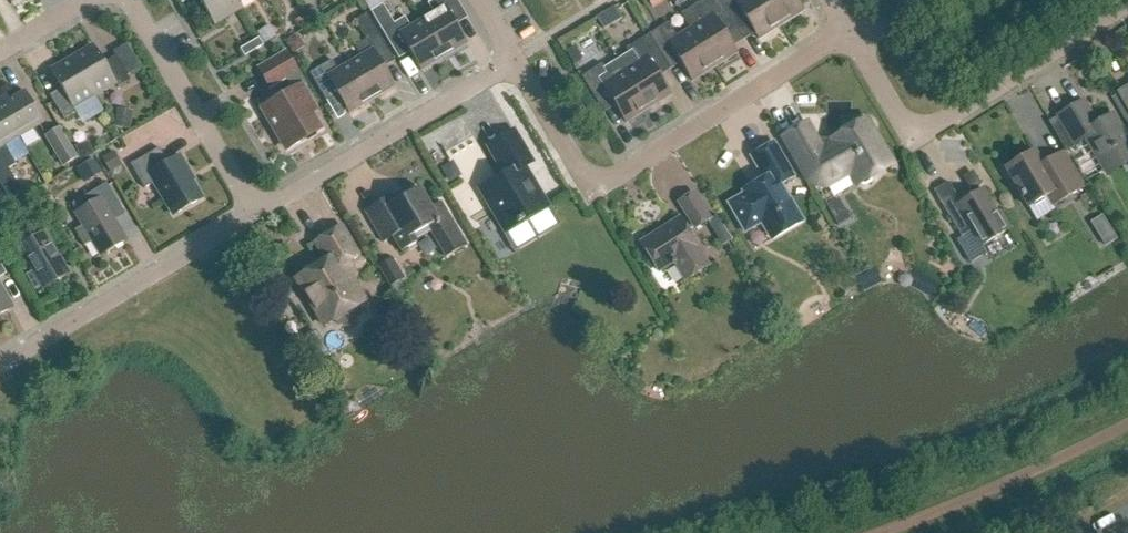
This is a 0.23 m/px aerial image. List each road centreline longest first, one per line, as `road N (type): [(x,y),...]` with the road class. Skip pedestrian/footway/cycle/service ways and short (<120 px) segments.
road 1 (residential): [(516,65),(596,192),(853,35)]
road 2 (residential): [(1127,10),(914,140),(853,35)]
road 3 (residential): [(255,217),(516,65)]
road 4 (residential): [(0,369),(255,217)]
road 5 (residential): [(255,217),(132,0)]
road 6 (residential): [(516,65),(622,0)]

